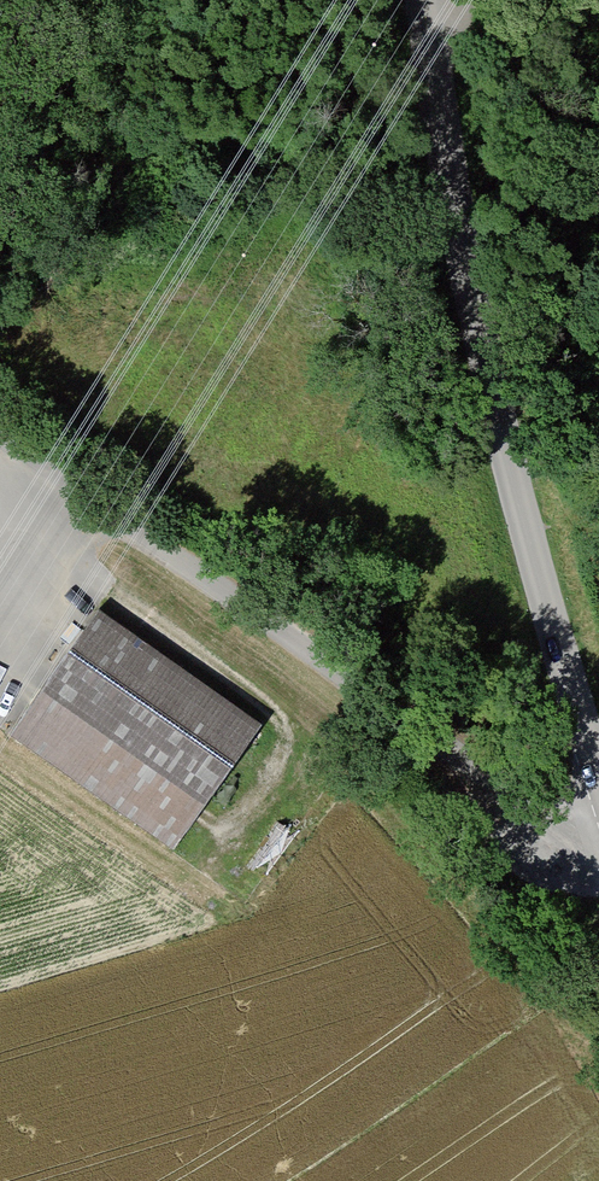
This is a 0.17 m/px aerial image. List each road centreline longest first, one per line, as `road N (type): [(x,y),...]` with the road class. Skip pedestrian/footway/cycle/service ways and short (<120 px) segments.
road 1 (tertiary): [(598,767),(474,314),(423,0)]
road 2 (unclassified): [(598,837),(0,436)]

